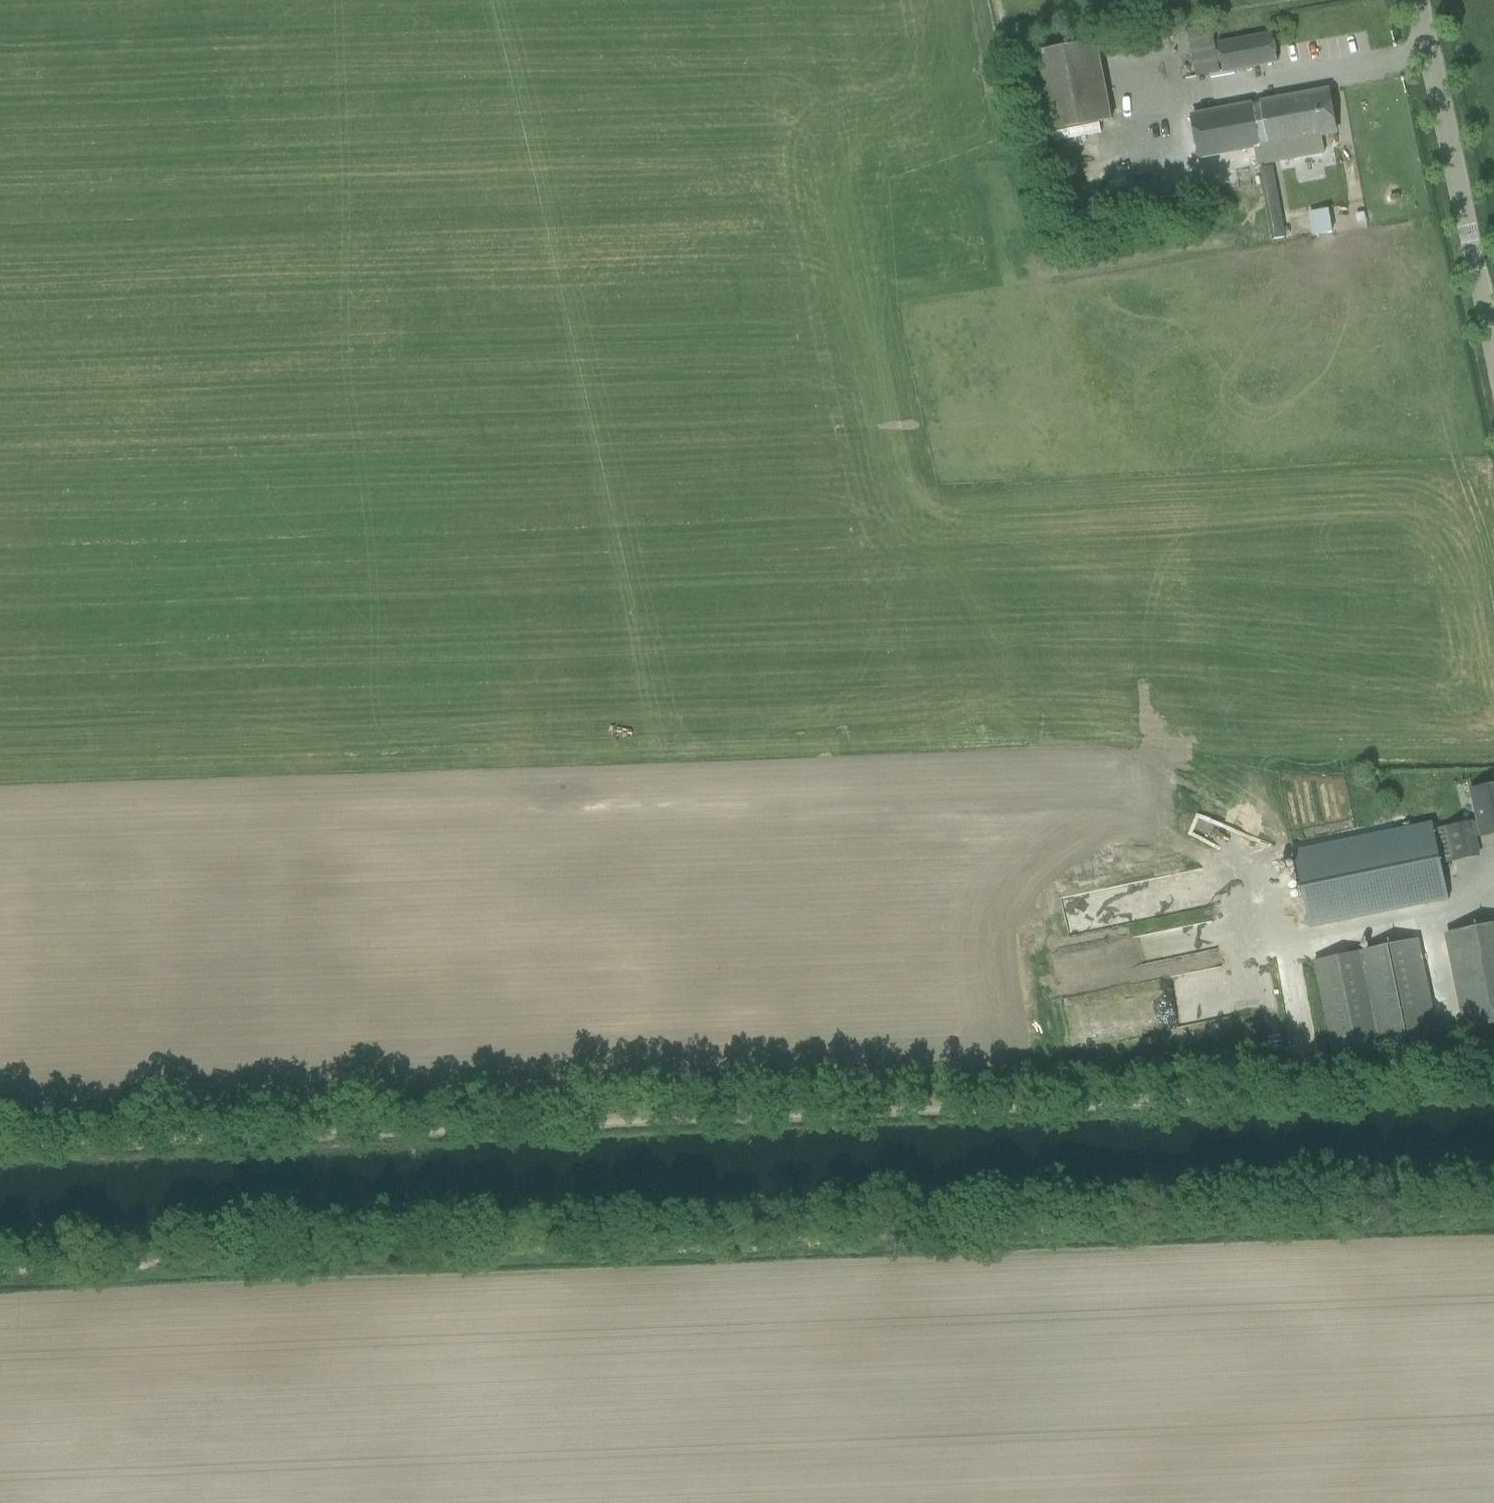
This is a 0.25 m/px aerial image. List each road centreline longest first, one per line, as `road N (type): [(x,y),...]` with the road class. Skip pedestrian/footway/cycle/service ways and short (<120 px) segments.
road 1 (unclassified): [(1493,348),(1419,0)]

